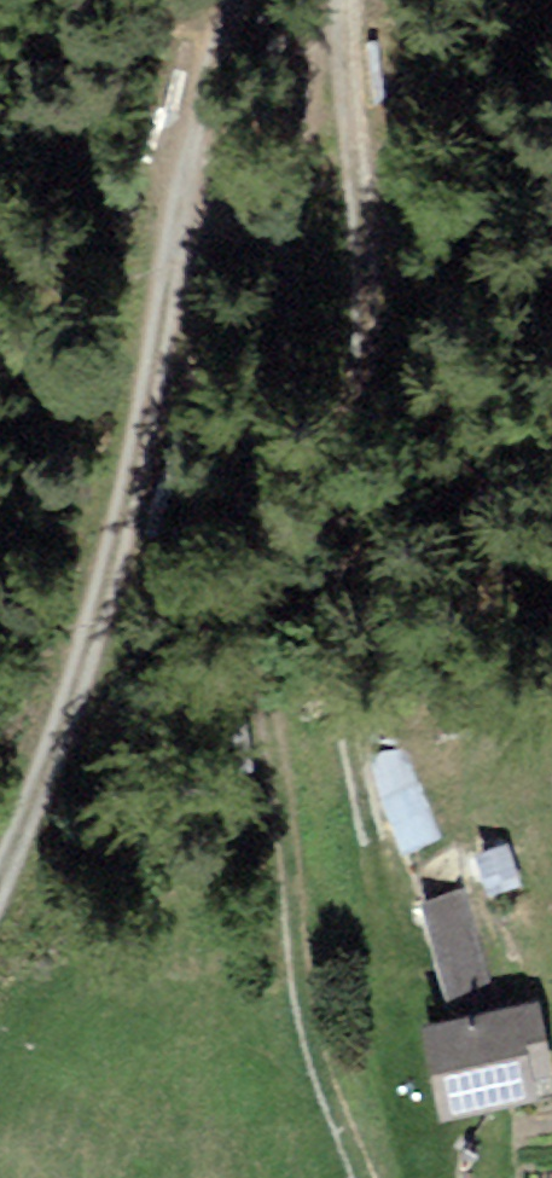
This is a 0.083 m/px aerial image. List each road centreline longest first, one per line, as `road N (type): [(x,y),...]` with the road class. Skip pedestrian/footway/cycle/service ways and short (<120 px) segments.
road 1 (track): [(262,128),(246,414),(249,644),(289,996),(357,1177)]
road 2 (track): [(352,0),(334,563),(338,743),(398,938)]
road 3 (track): [(0,854),(93,618),(191,306),(262,128),(339,0)]

